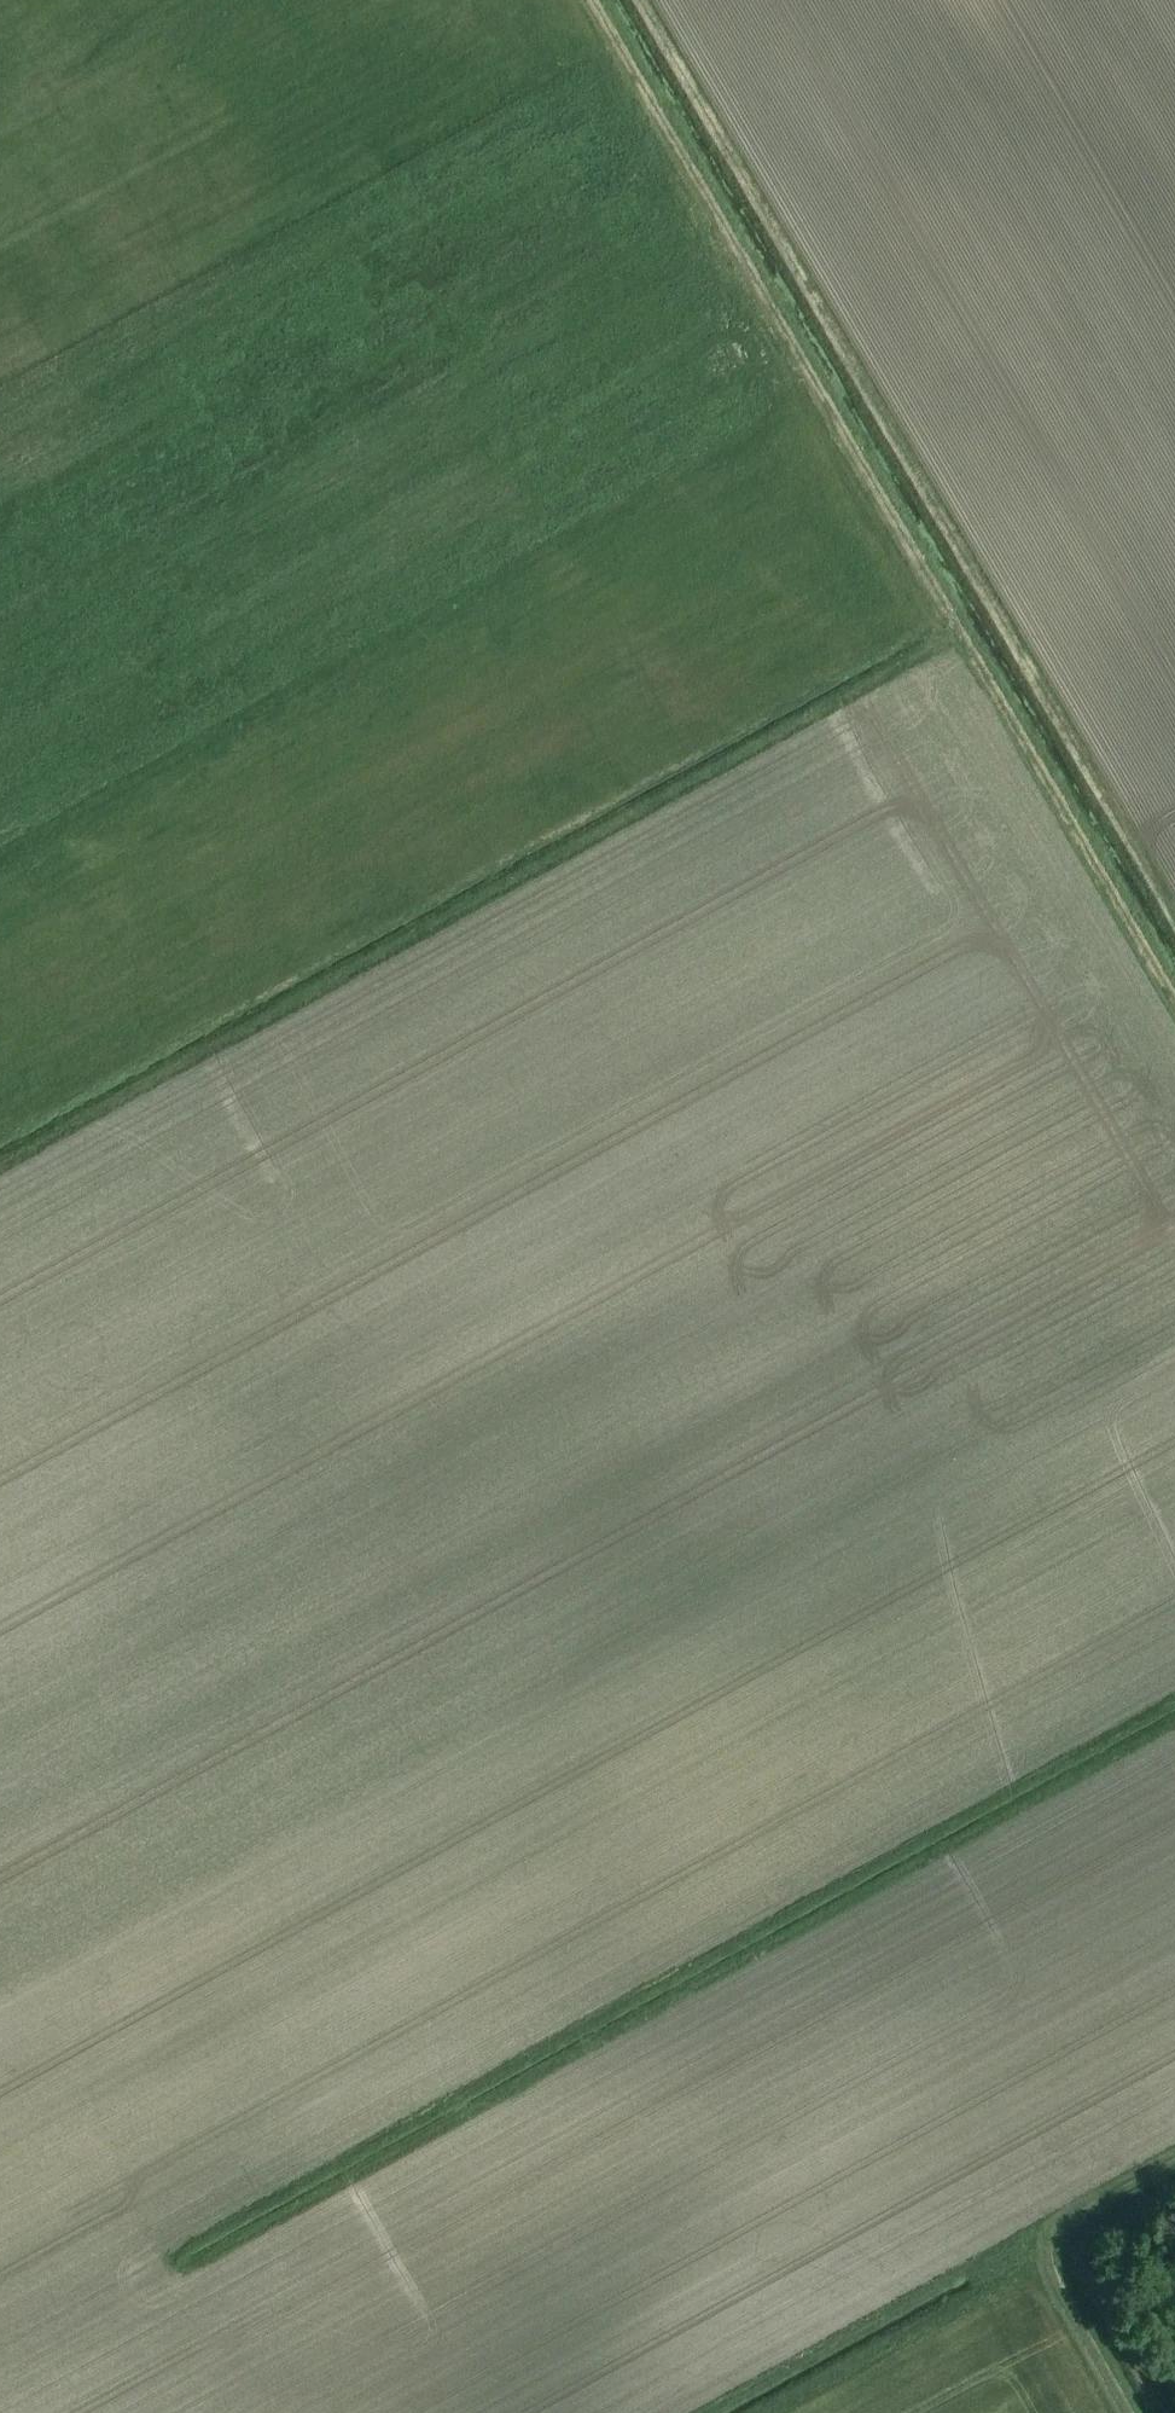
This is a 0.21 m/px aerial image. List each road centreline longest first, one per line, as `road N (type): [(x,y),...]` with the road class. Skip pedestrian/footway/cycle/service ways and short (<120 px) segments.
road 1 (track): [(628,0),(1174,937)]
road 2 (track): [(1161,2412),(1078,2260),(1082,2240),(1174,2190)]

